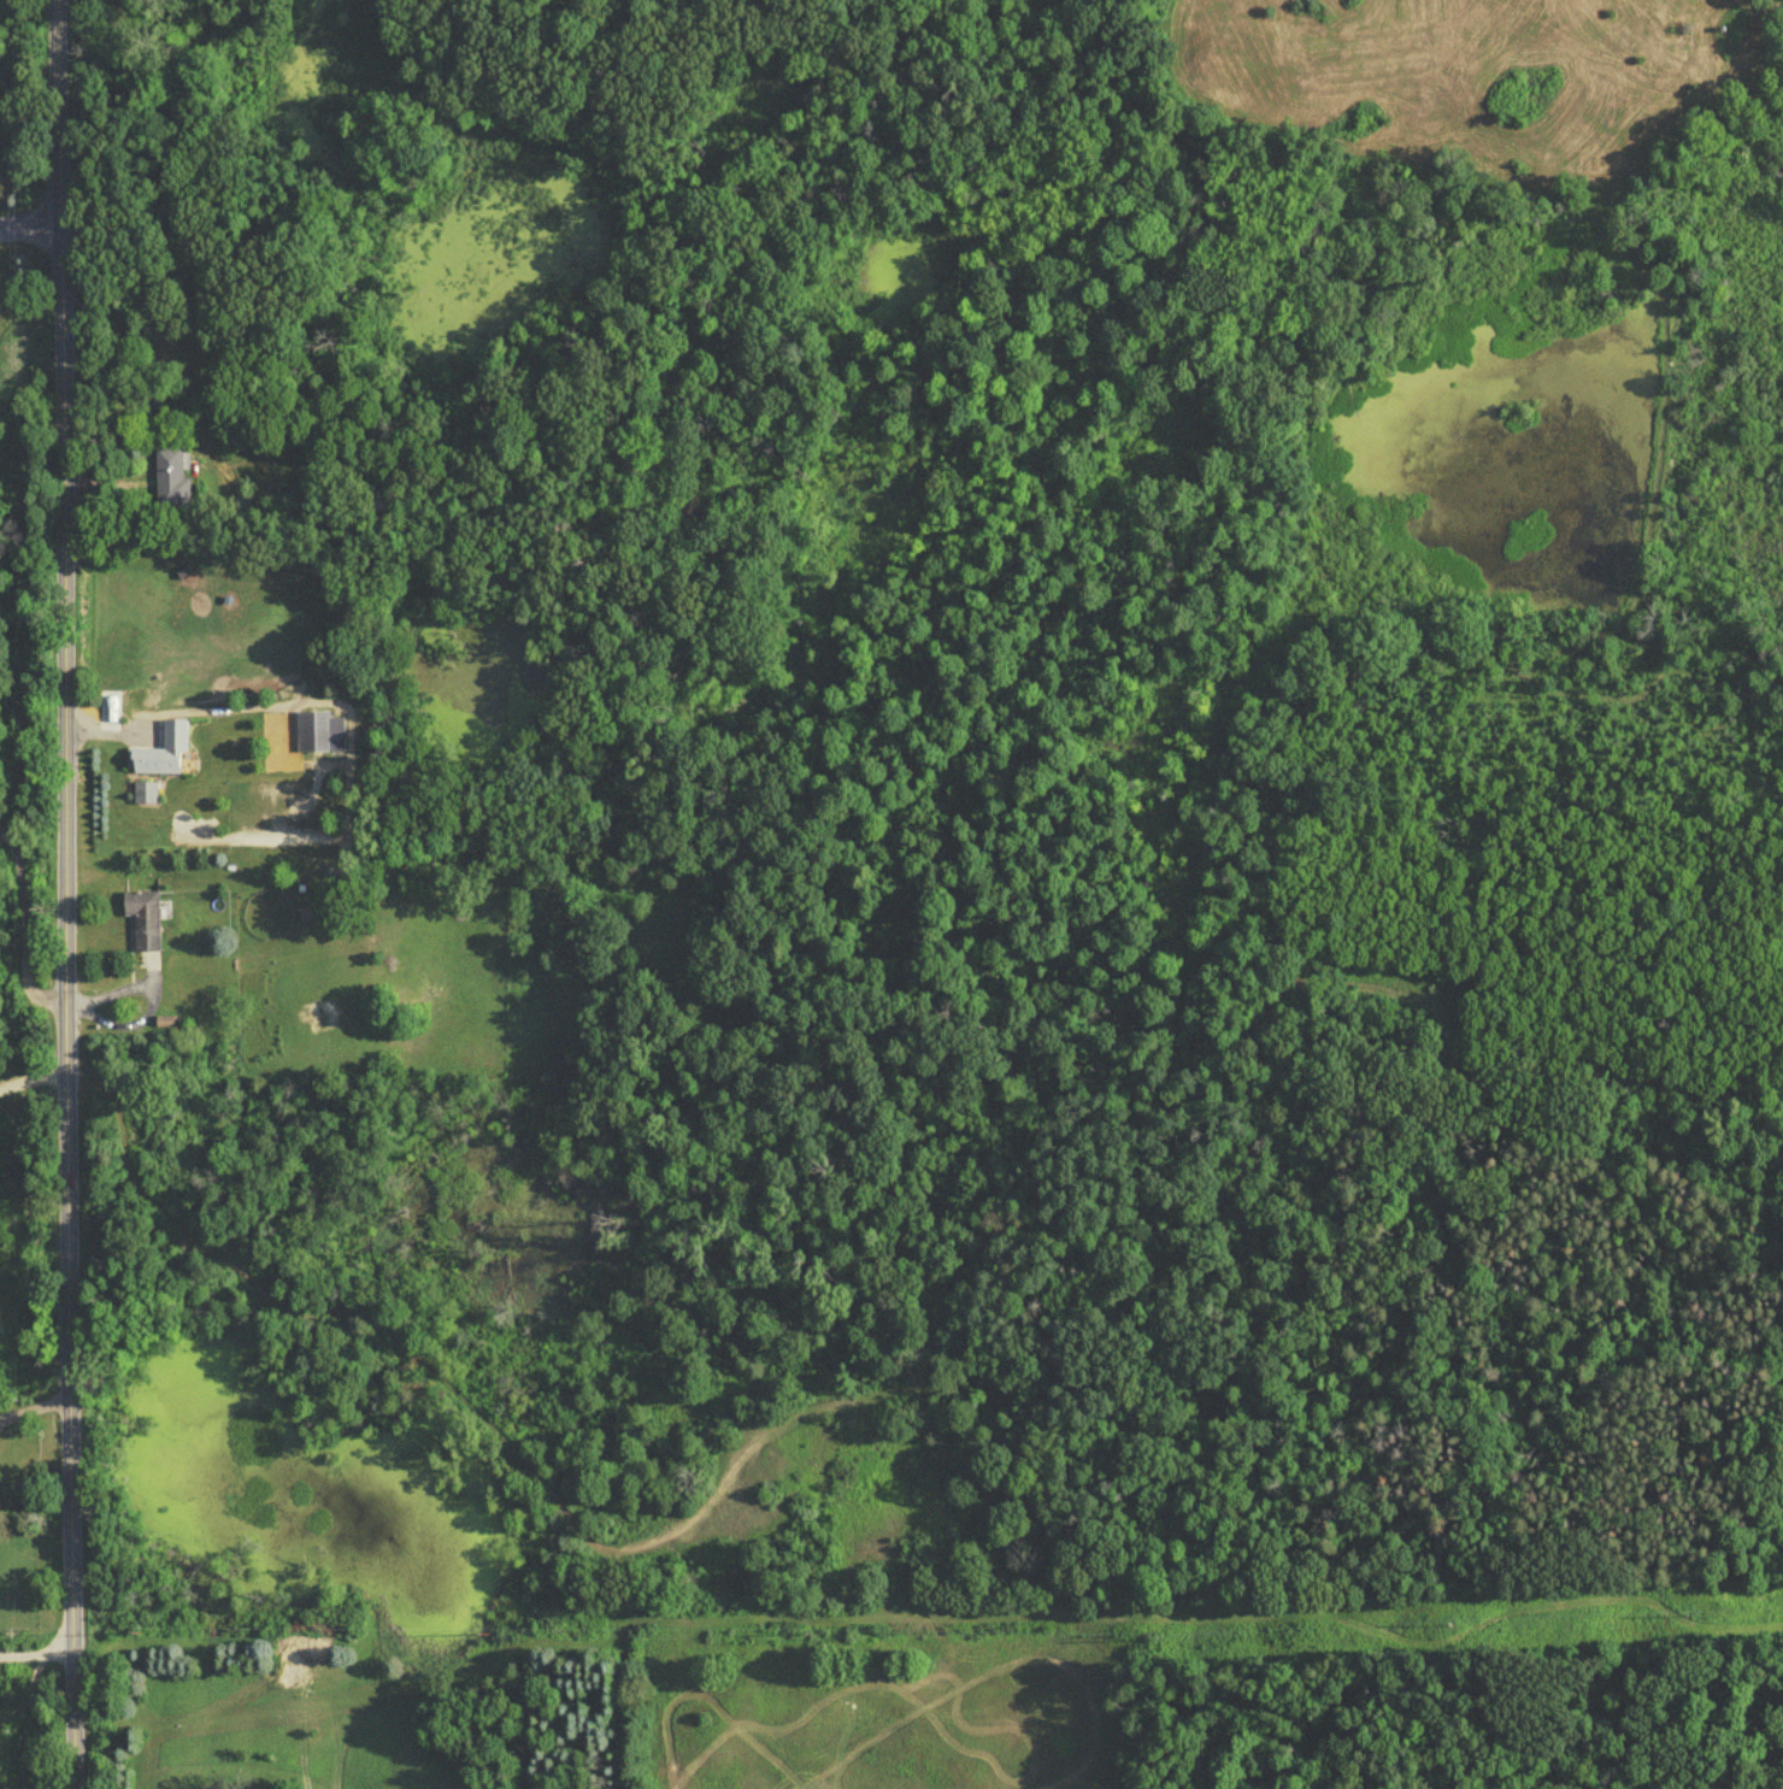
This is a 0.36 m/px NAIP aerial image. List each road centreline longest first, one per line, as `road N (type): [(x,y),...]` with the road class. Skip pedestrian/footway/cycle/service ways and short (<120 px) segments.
road 1 (residential): [(78,1788),(61,0)]

